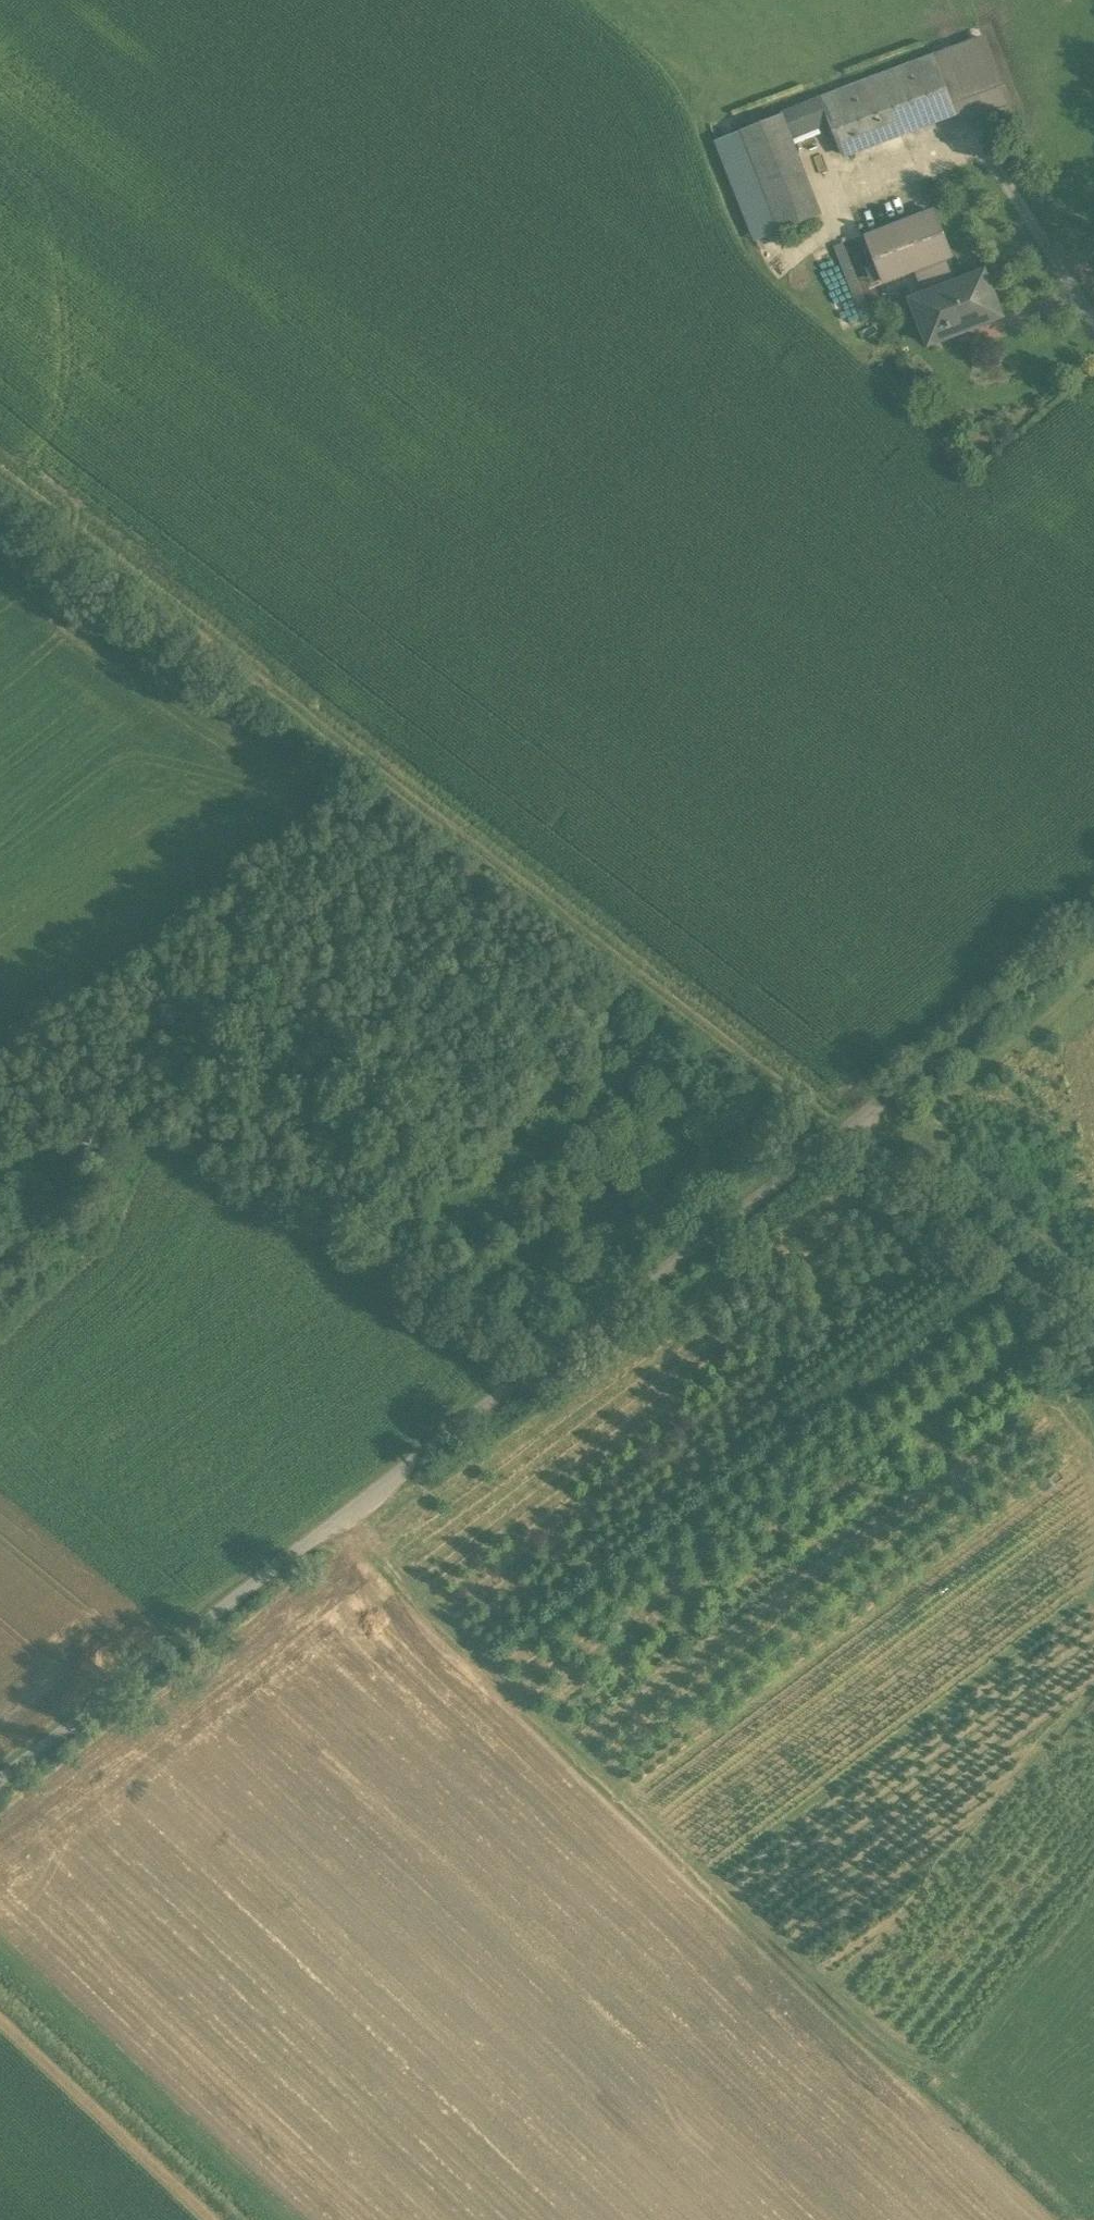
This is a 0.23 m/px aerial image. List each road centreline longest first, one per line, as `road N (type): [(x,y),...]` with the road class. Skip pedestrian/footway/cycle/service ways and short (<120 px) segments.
road 1 (unclassified): [(0,1770),(867,1107)]
road 2 (unclassified): [(867,1107),(1093,915)]
road 3 (unclassified): [(867,1107),(1093,1292)]

